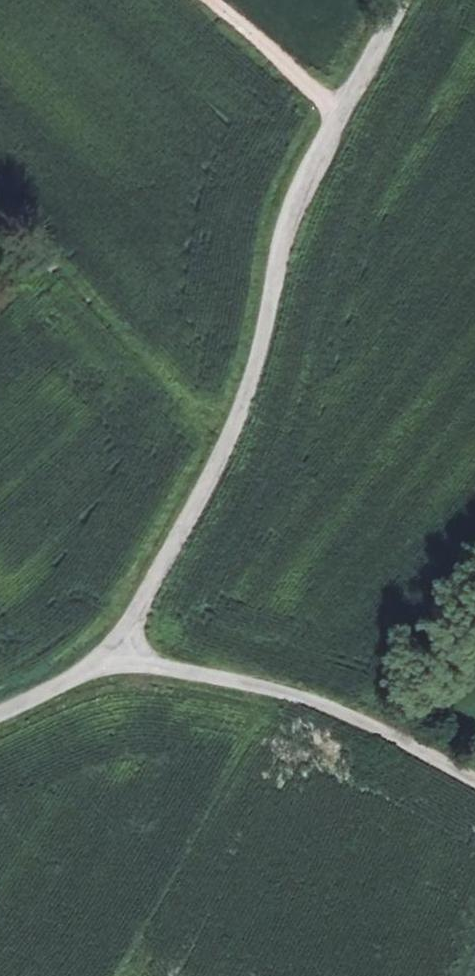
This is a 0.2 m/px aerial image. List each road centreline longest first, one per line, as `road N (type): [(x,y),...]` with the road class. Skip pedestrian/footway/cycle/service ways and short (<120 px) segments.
road 1 (unclassified): [(404,0),(288,226),(263,353),(219,472),(118,652)]
road 2 (unclassified): [(118,652),(368,717),(474,781)]
road 3 (track): [(207,0),(341,114)]
road 4 (unclassified): [(118,652),(0,713)]

